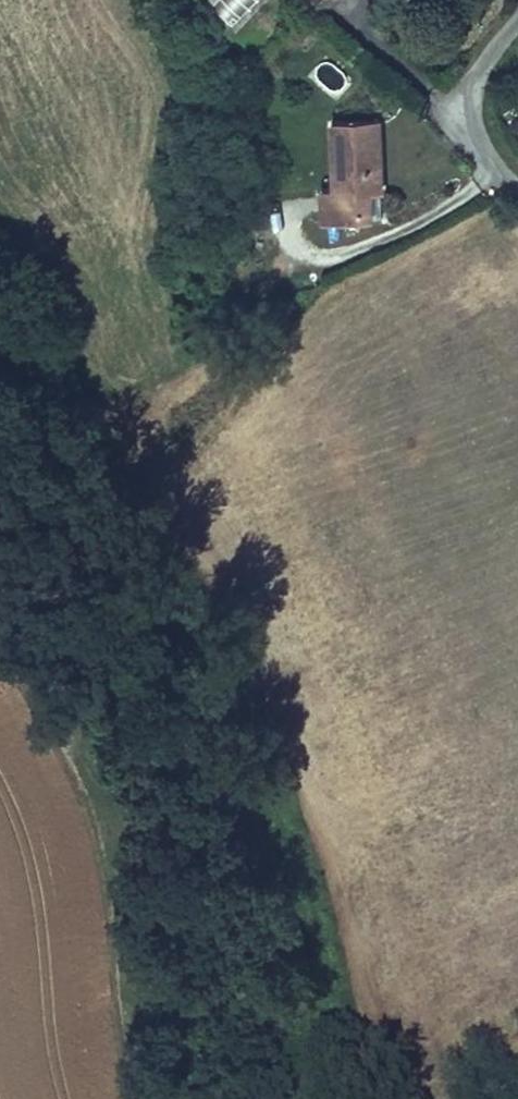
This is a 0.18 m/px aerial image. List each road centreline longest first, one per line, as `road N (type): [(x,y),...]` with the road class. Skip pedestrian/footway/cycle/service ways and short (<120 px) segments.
road 1 (unclassified): [(517,27),(488,60),(469,111),(475,137),(517,190)]

